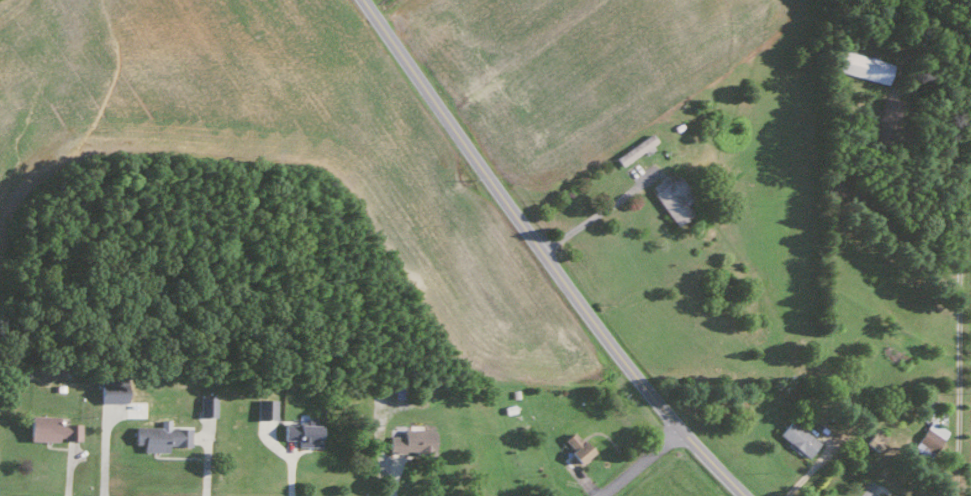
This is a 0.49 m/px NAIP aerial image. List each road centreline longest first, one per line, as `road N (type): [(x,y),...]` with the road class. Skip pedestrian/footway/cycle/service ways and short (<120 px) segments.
road 1 (residential): [(743,495),(611,350),(361,0)]

